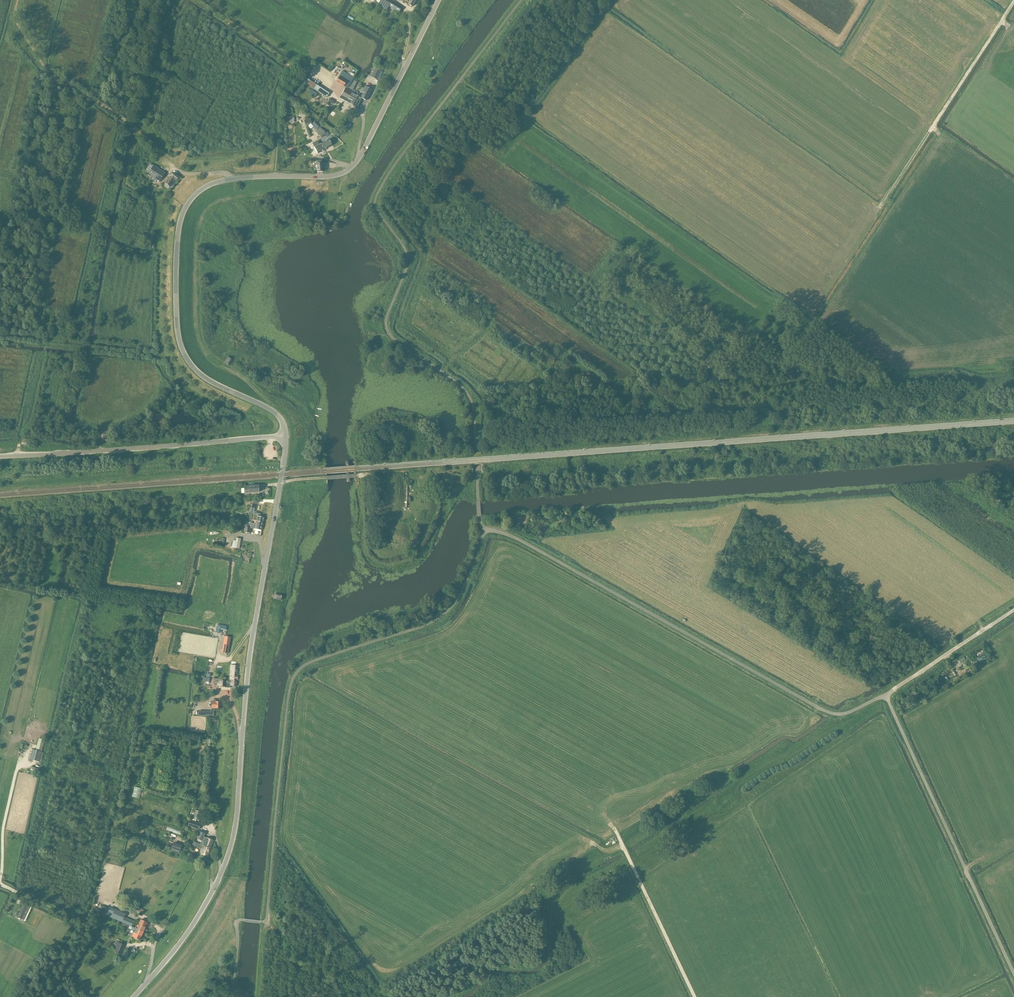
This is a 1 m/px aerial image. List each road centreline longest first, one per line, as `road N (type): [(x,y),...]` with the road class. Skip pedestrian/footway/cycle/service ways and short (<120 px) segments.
road 1 (unclassified): [(286,436),(278,415),(200,373),(182,348),(182,219),(214,184),(330,177),(353,166),(440,0)]
road 2 (unclassified): [(231,996),(237,922),(266,920),(292,678),(311,661),(438,619),(463,591),(482,531)]
road 3 (unclassified): [(522,0),(375,199),(408,258),(386,327),(472,401),(478,501)]
road 4 (unclassified): [(134,996),(201,914),(233,845),(254,624),(286,436)]
road 5 (track): [(836,341),(462,77)]
road 6 (unclassified): [(482,531),(519,540),(832,714),(884,695)]
road 7 (unclassified): [(1013,975),(884,695)]
road 8 (unclassified): [(0,457),(286,436)]
road 9 (track): [(0,330),(32,333),(85,95)]
road 10 (track): [(387,996),(273,841)]
road 11 (track): [(1013,368),(893,374),(839,335)]
road 12 (track): [(695,996),(623,846)]
road 13 (track): [(884,695),(1013,610)]

